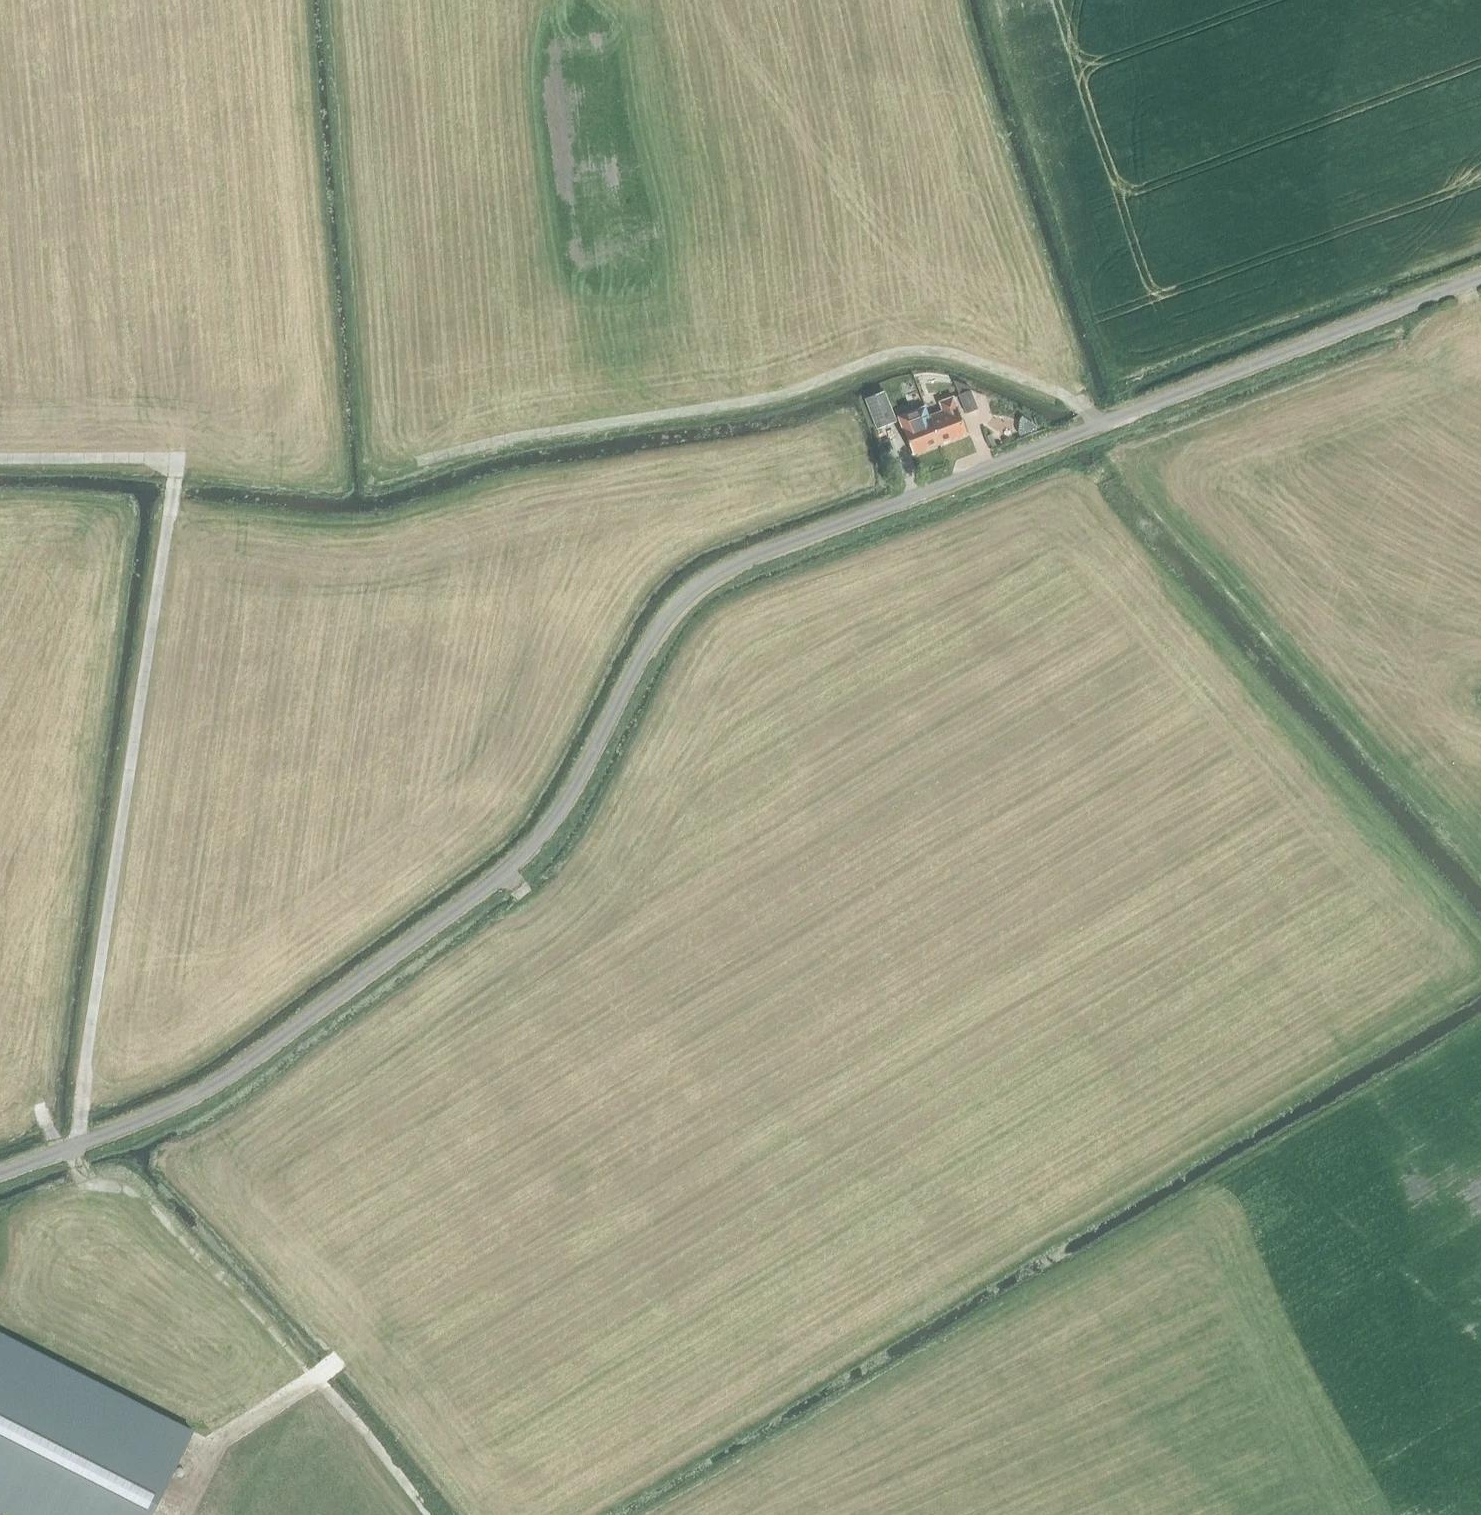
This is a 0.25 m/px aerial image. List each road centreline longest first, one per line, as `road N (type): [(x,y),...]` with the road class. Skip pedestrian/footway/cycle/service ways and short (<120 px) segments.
road 1 (unclassified): [(0,1174),(199,1099),(524,859),(563,814),(610,733),(654,634),(678,607),(749,561),(1480,280)]

